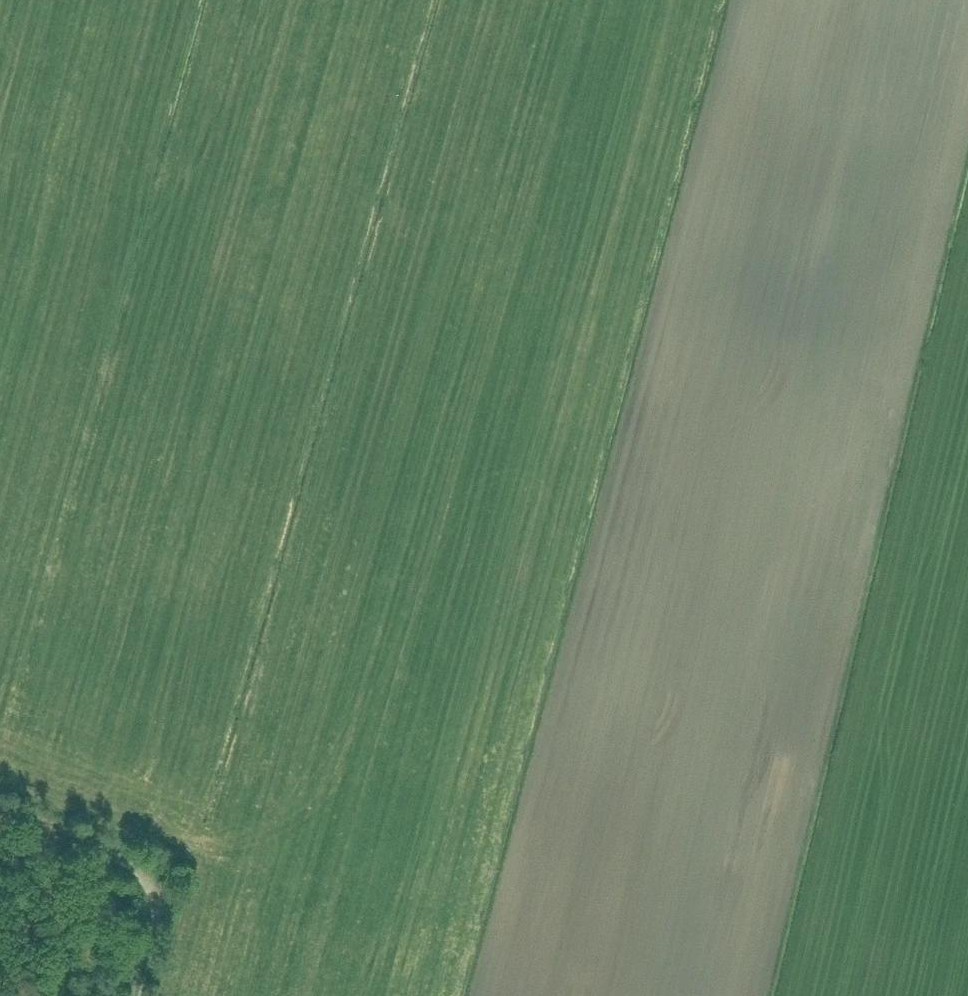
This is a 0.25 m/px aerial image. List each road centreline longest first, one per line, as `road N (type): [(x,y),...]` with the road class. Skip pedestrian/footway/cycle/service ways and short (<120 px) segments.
road 1 (track): [(0,809),(156,869),(123,995)]

